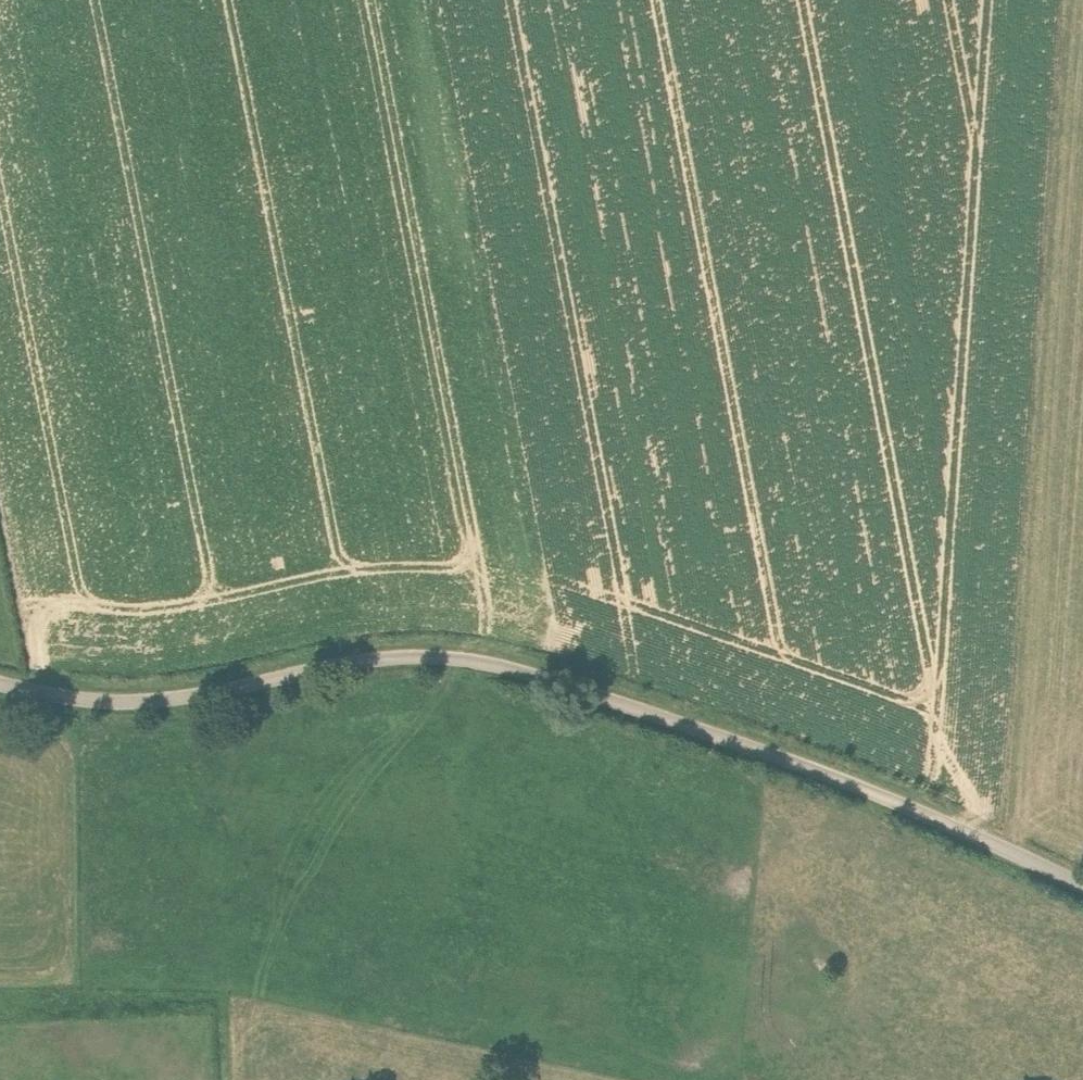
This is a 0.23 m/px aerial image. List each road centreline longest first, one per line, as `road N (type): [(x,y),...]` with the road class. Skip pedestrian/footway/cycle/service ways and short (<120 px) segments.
road 1 (unclassified): [(1082,888),(833,780),(503,668),(435,657),(377,659),(152,700),(79,699),(0,683)]

